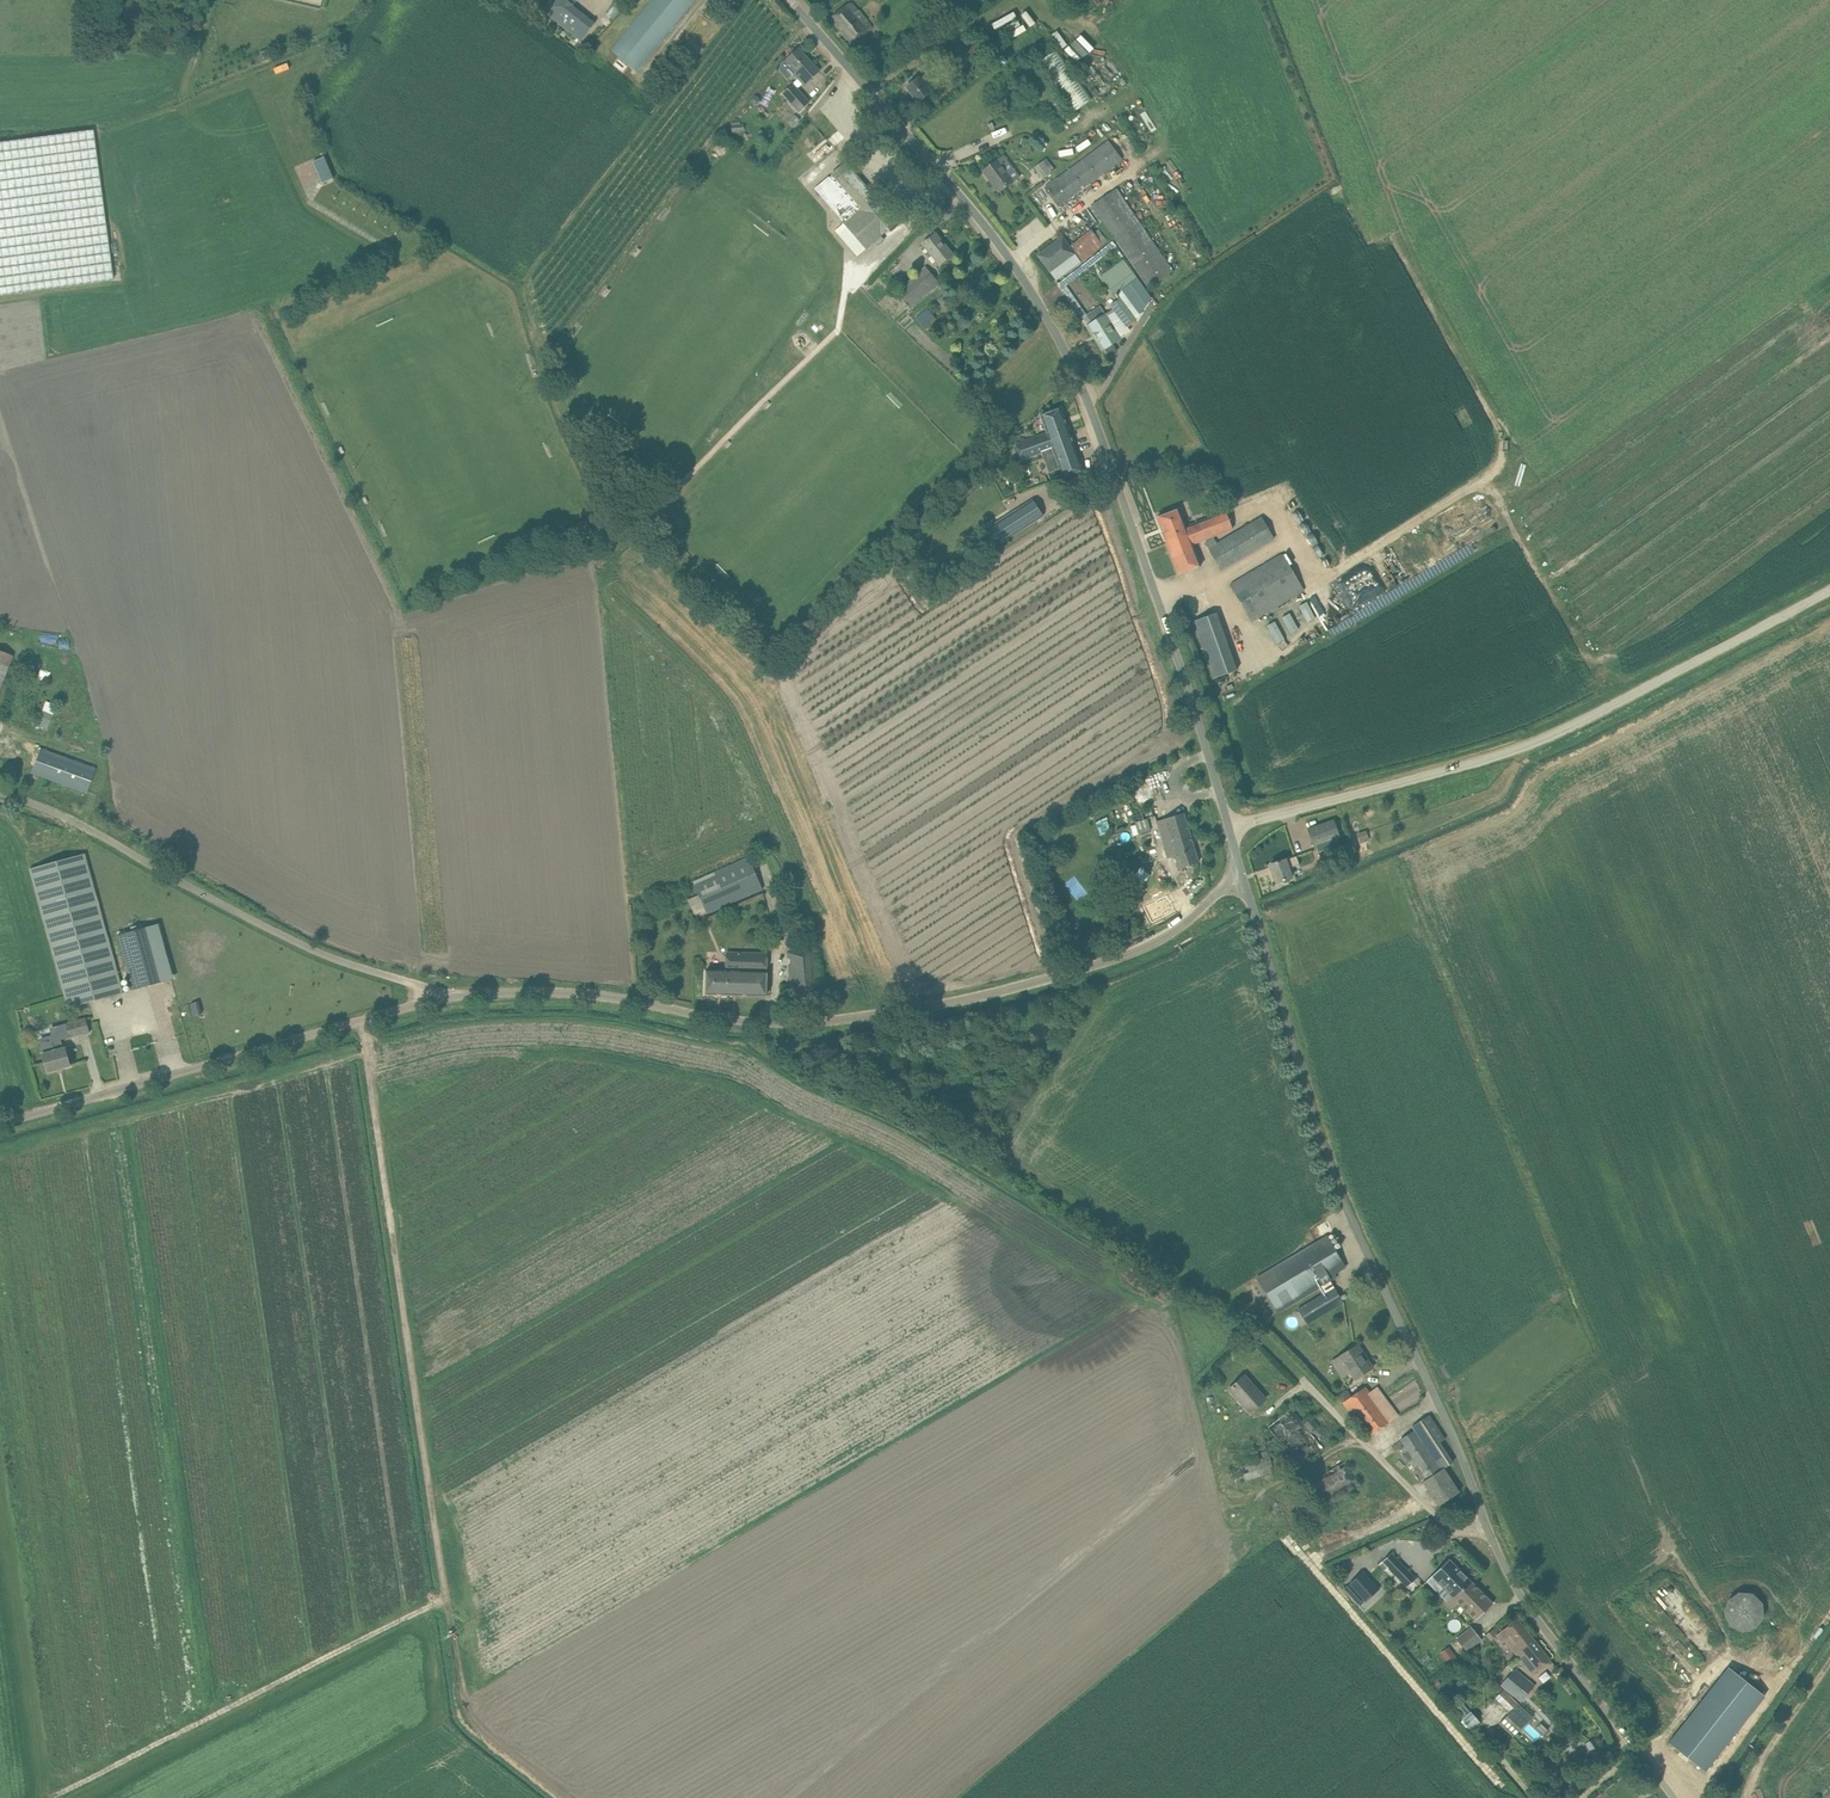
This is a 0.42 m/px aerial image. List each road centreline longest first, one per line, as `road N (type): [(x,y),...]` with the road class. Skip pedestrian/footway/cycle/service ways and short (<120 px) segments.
road 1 (track): [(372,1017),(369,1047),(443,1602),(56,1797)]
road 2 (unclassified): [(1230,828),(1092,414),(1044,311),(1017,265),(907,128),(789,0)]
road 3 (unclassified): [(438,996),(562,991),(728,1020),(858,1018),(995,993),(1119,955),(1188,920),(1241,871)]
road 4 (unclassified): [(1490,1531),(1338,1189),(1241,871)]
road 5 (unclassified): [(1230,828),(1495,758),(1692,670),(1829,595)]
road 6 (unclassified): [(438,996),(278,933),(0,794)]
road 7 (unclassified): [(0,1125),(438,996)]
road 8 (unclassified): [(1678,1797),(1528,1607),(1490,1531)]
road 9 (unclassified): [(1490,1531),(1454,1531),(1303,1378)]
road 10 (track): [(1750,1797),(1780,1736),(1829,1670)]
road 11 (track): [(213,0),(183,121)]

